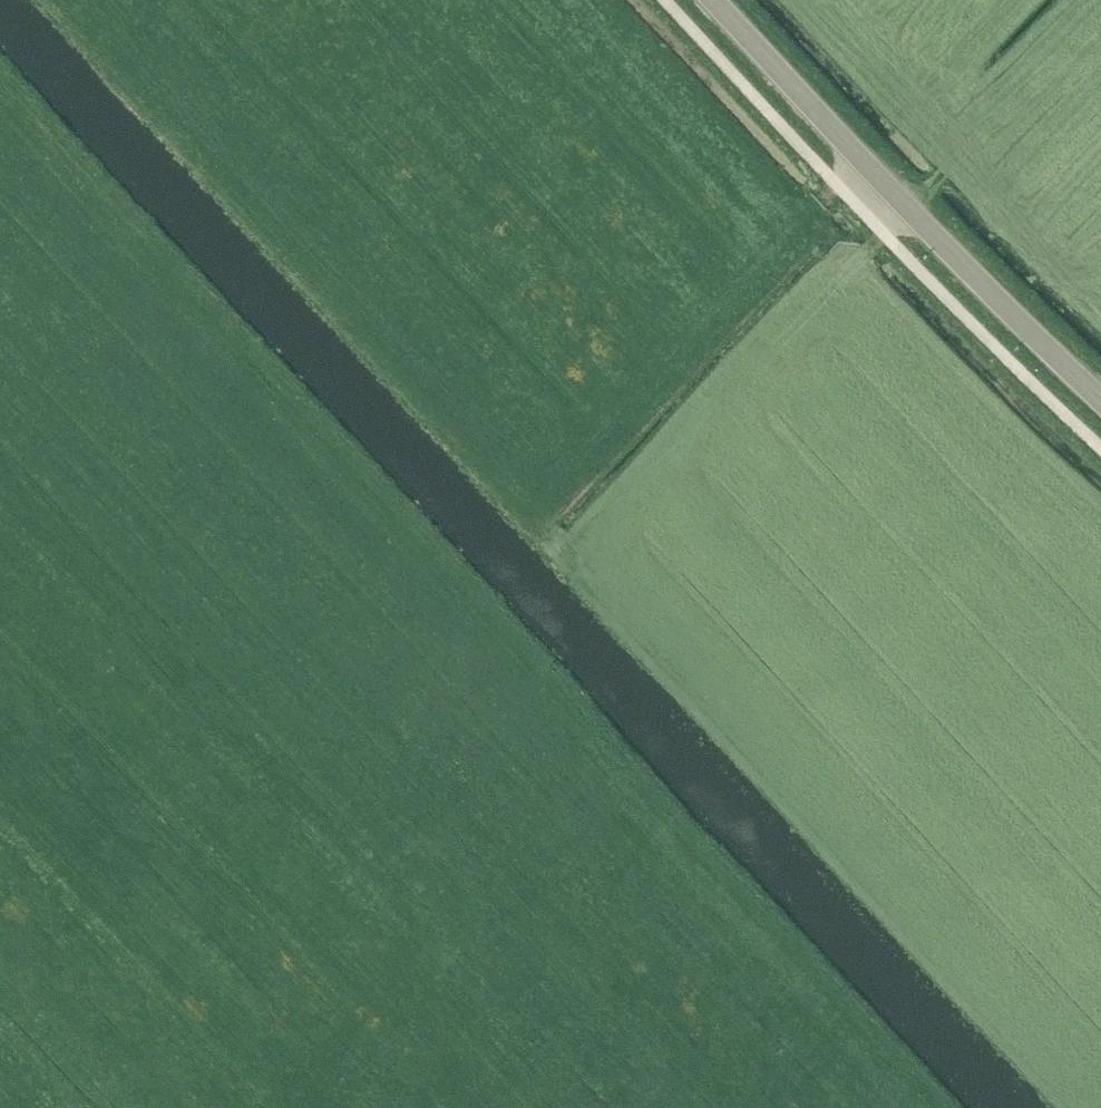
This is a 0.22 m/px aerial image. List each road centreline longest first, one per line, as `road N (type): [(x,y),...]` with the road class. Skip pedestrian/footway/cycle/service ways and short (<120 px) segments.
road 1 (secondary): [(1100,399),(939,242),(714,0)]

